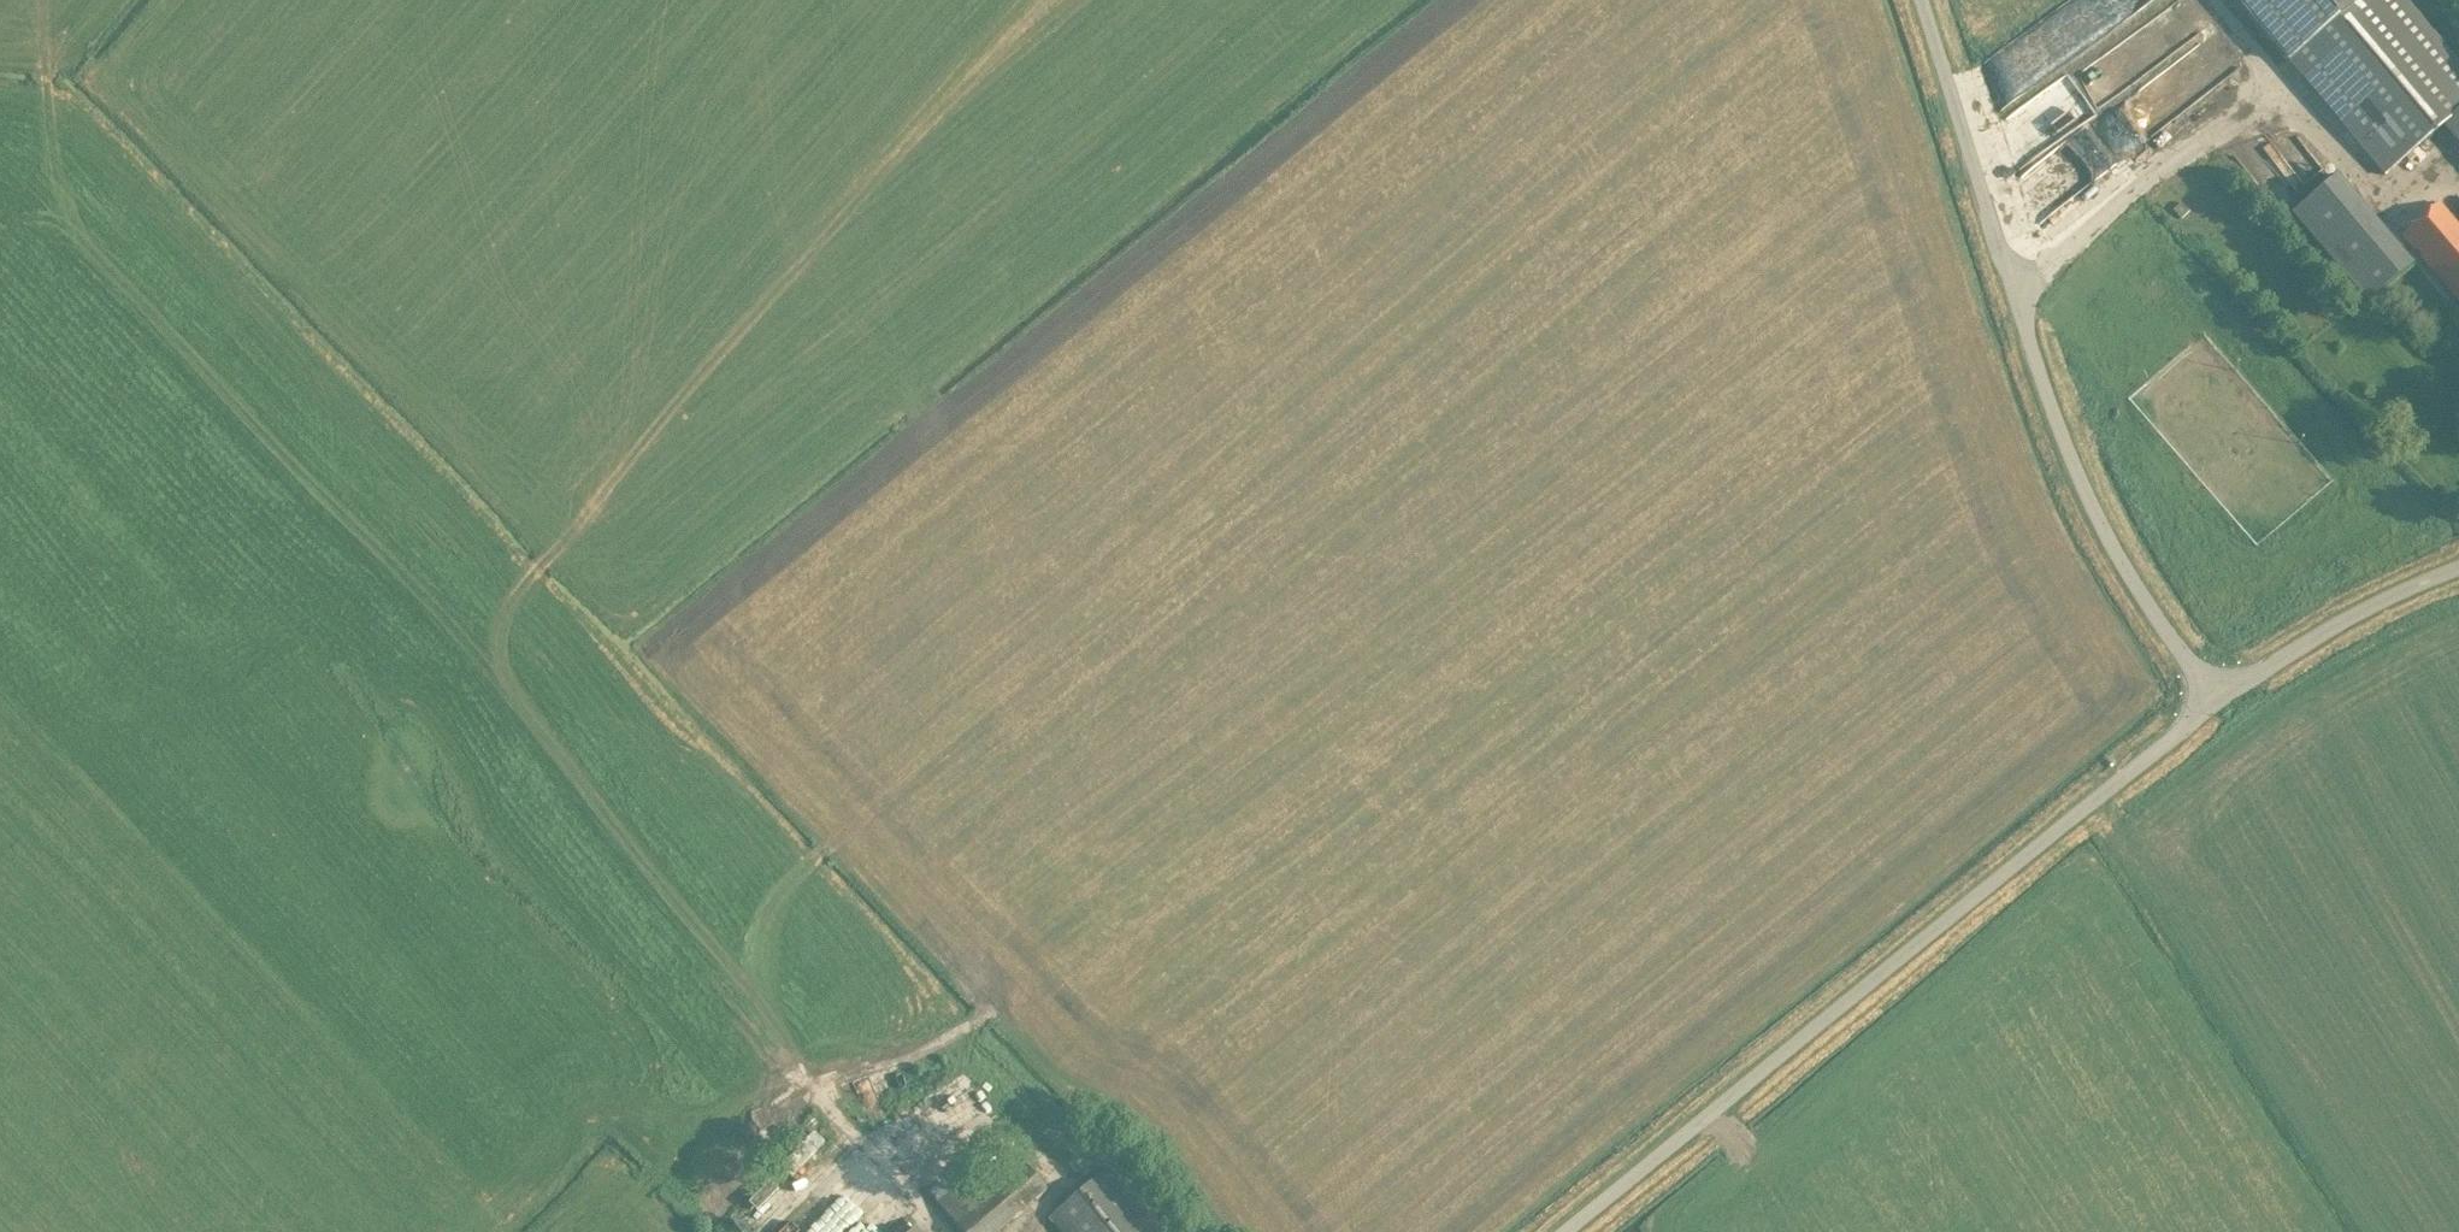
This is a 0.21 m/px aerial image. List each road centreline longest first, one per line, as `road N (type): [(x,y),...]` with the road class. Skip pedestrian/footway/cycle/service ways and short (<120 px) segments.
road 1 (unclassified): [(1548,1231),(2210,695)]
road 2 (unclassified): [(2210,695),(2116,561),(2049,414),(1917,0)]
road 3 (unclassified): [(2210,695),(2388,584),(2458,560)]

